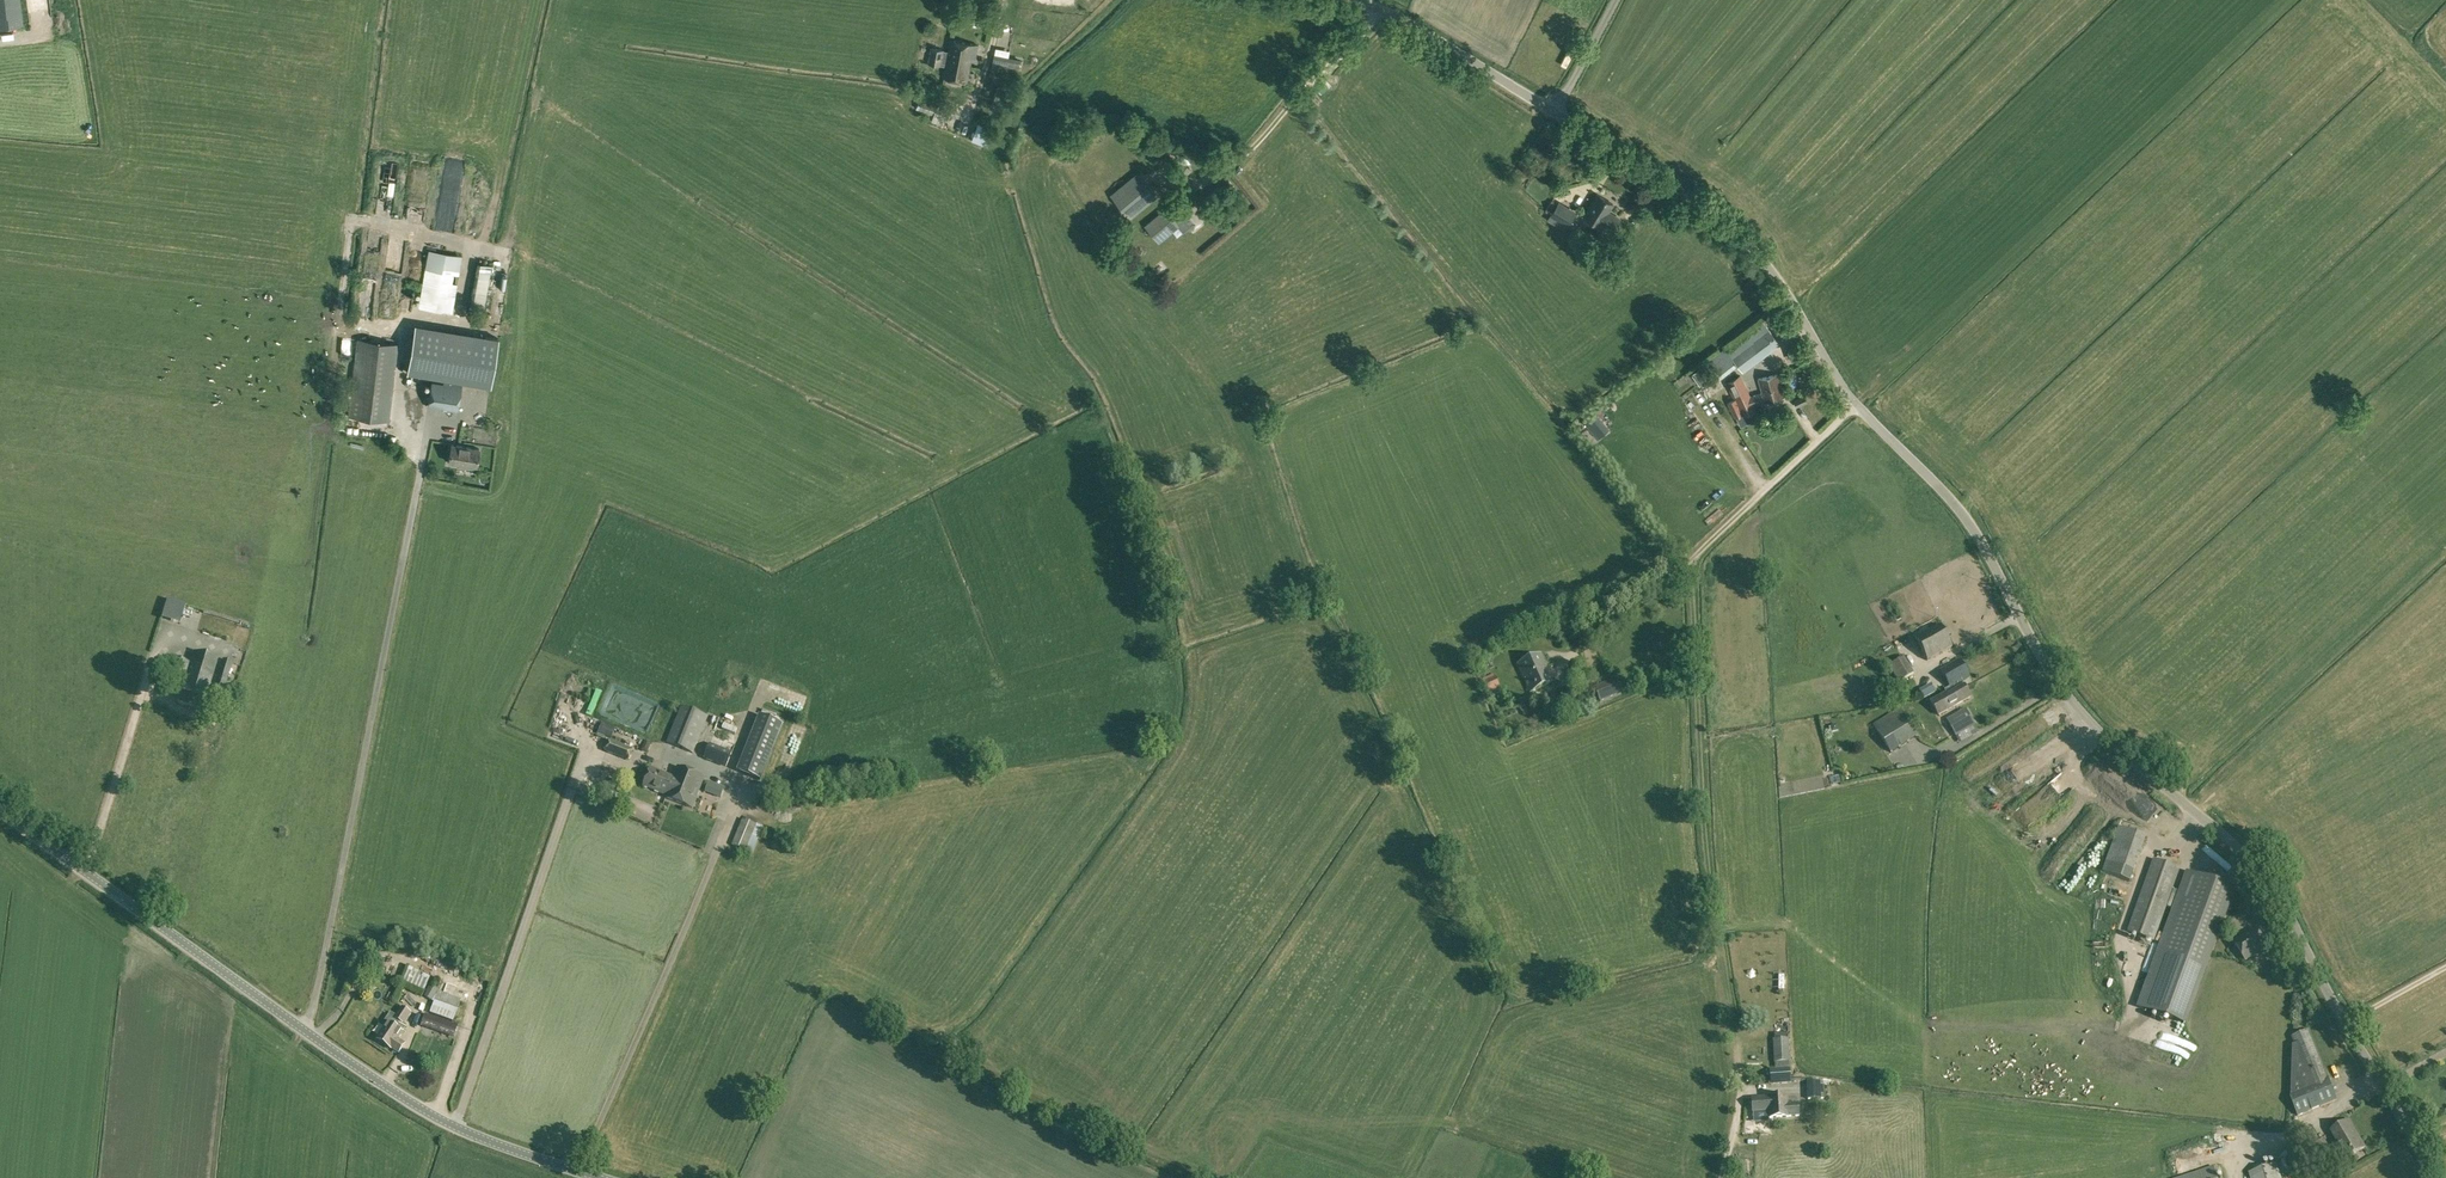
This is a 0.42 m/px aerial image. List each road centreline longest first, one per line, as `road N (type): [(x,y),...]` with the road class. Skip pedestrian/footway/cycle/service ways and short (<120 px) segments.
road 1 (unclassified): [(2439,1177),(2264,871),(2072,700),(1971,526),(1845,390),(1757,253),(1666,182),(1430,35),(1356,0)]
road 2 (track): [(1720,1177),(1740,1072),(1706,849),(1689,561),(2286,0)]
road 3 (tertiary): [(597,1177),(491,1144),(418,1109),(0,809)]

